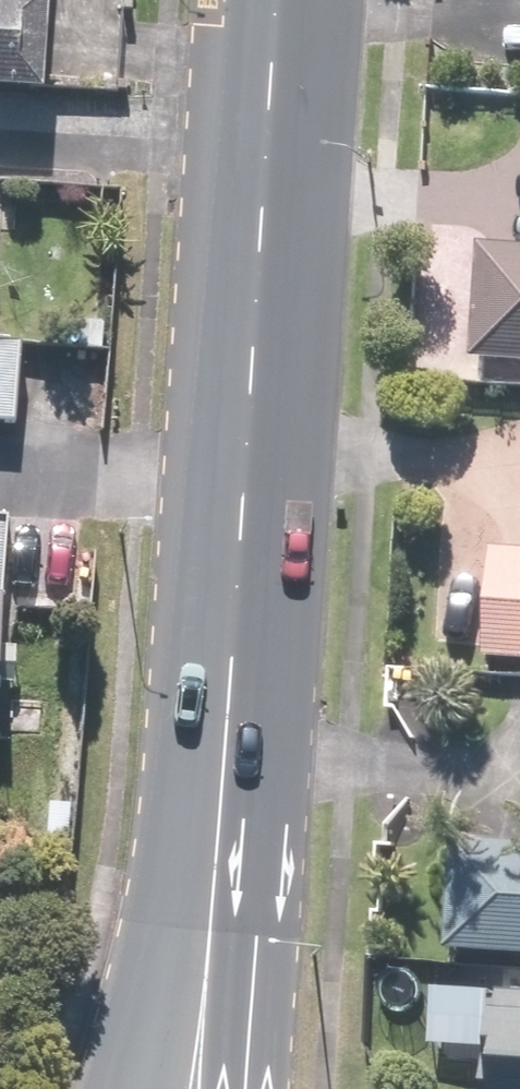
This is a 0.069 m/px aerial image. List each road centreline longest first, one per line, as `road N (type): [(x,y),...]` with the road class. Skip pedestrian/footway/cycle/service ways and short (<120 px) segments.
road 1 (primary): [(216,900),(273,0)]
road 2 (primary): [(150,1088),(216,900)]
road 3 (primary): [(216,900),(230,1088)]

